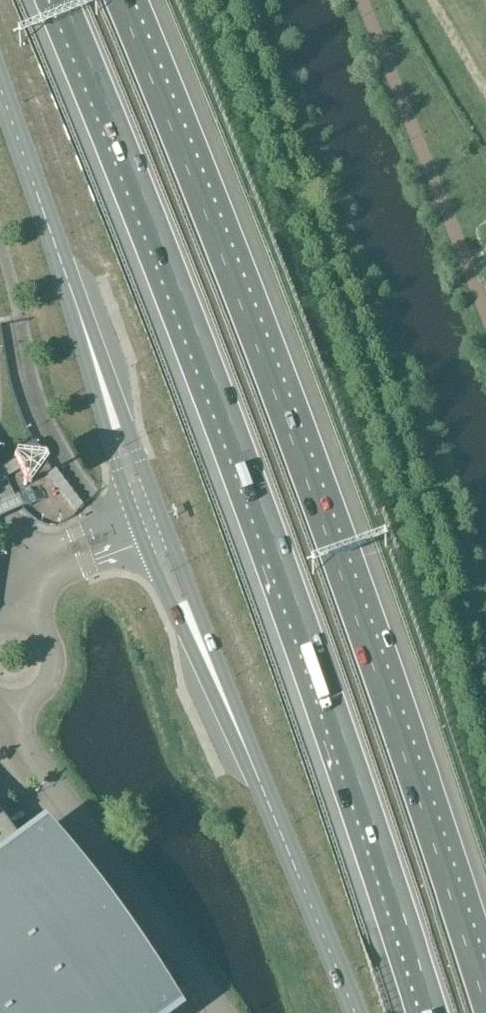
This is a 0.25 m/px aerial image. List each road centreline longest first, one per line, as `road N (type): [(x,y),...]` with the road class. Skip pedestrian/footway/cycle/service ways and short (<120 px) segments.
road 1 (motorway): [(63,0),(269,522),(433,1012)]
road 2 (motorway): [(485,998),(271,378),(119,0)]
road 3 (unclassified): [(221,1012),(29,752),(20,702)]
road 4 (secondary): [(354,1012),(236,727)]
road 5 (secondary): [(84,331),(0,85)]
road 6 (secondary): [(236,727),(238,713),(160,515)]
road 7 (secondary): [(144,543),(223,718),(236,727)]
road 8 (secondary): [(160,515),(95,340),(84,331)]
road 9 (secondary): [(84,331),(80,345),(132,510)]

